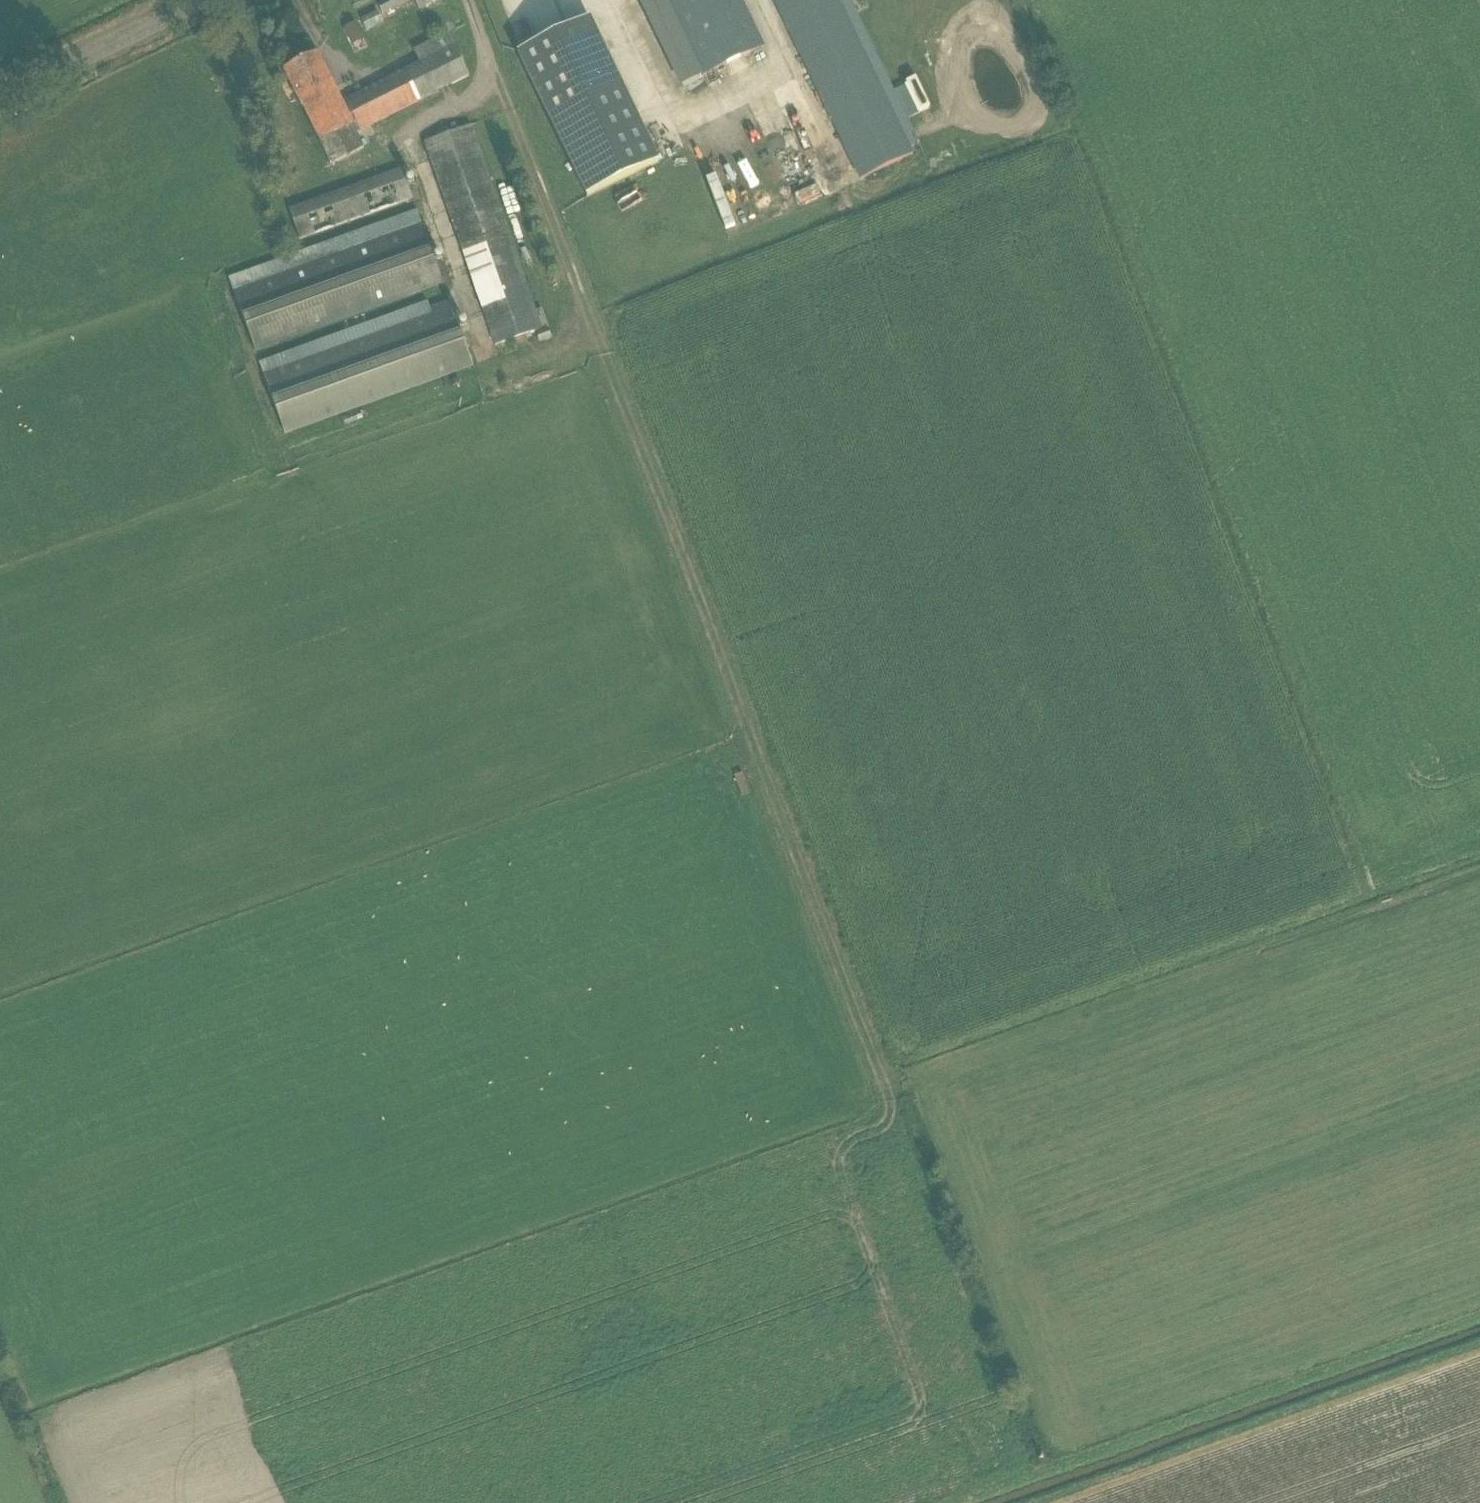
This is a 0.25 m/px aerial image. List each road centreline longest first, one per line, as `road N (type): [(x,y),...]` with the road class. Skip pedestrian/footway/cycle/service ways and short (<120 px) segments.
road 1 (unclassified): [(0,101),(206,0)]

